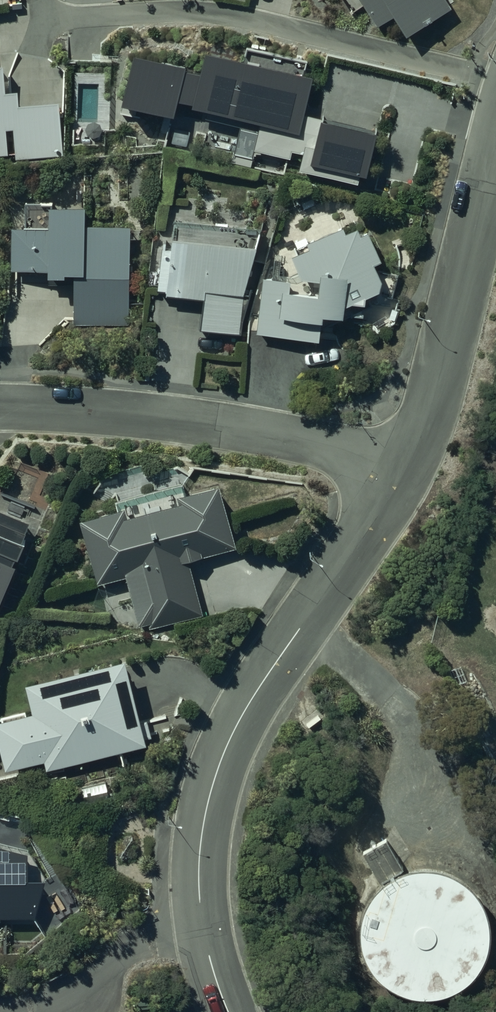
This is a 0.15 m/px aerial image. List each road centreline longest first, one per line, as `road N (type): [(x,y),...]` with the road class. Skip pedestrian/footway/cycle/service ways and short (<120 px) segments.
road 1 (residential): [(228,1011),(200,907),(213,787),(240,720),(354,558),(406,465)]
road 2 (residential): [(406,465),(229,427),(0,406)]
road 3 (residential): [(406,465),(443,365),(495,151)]

